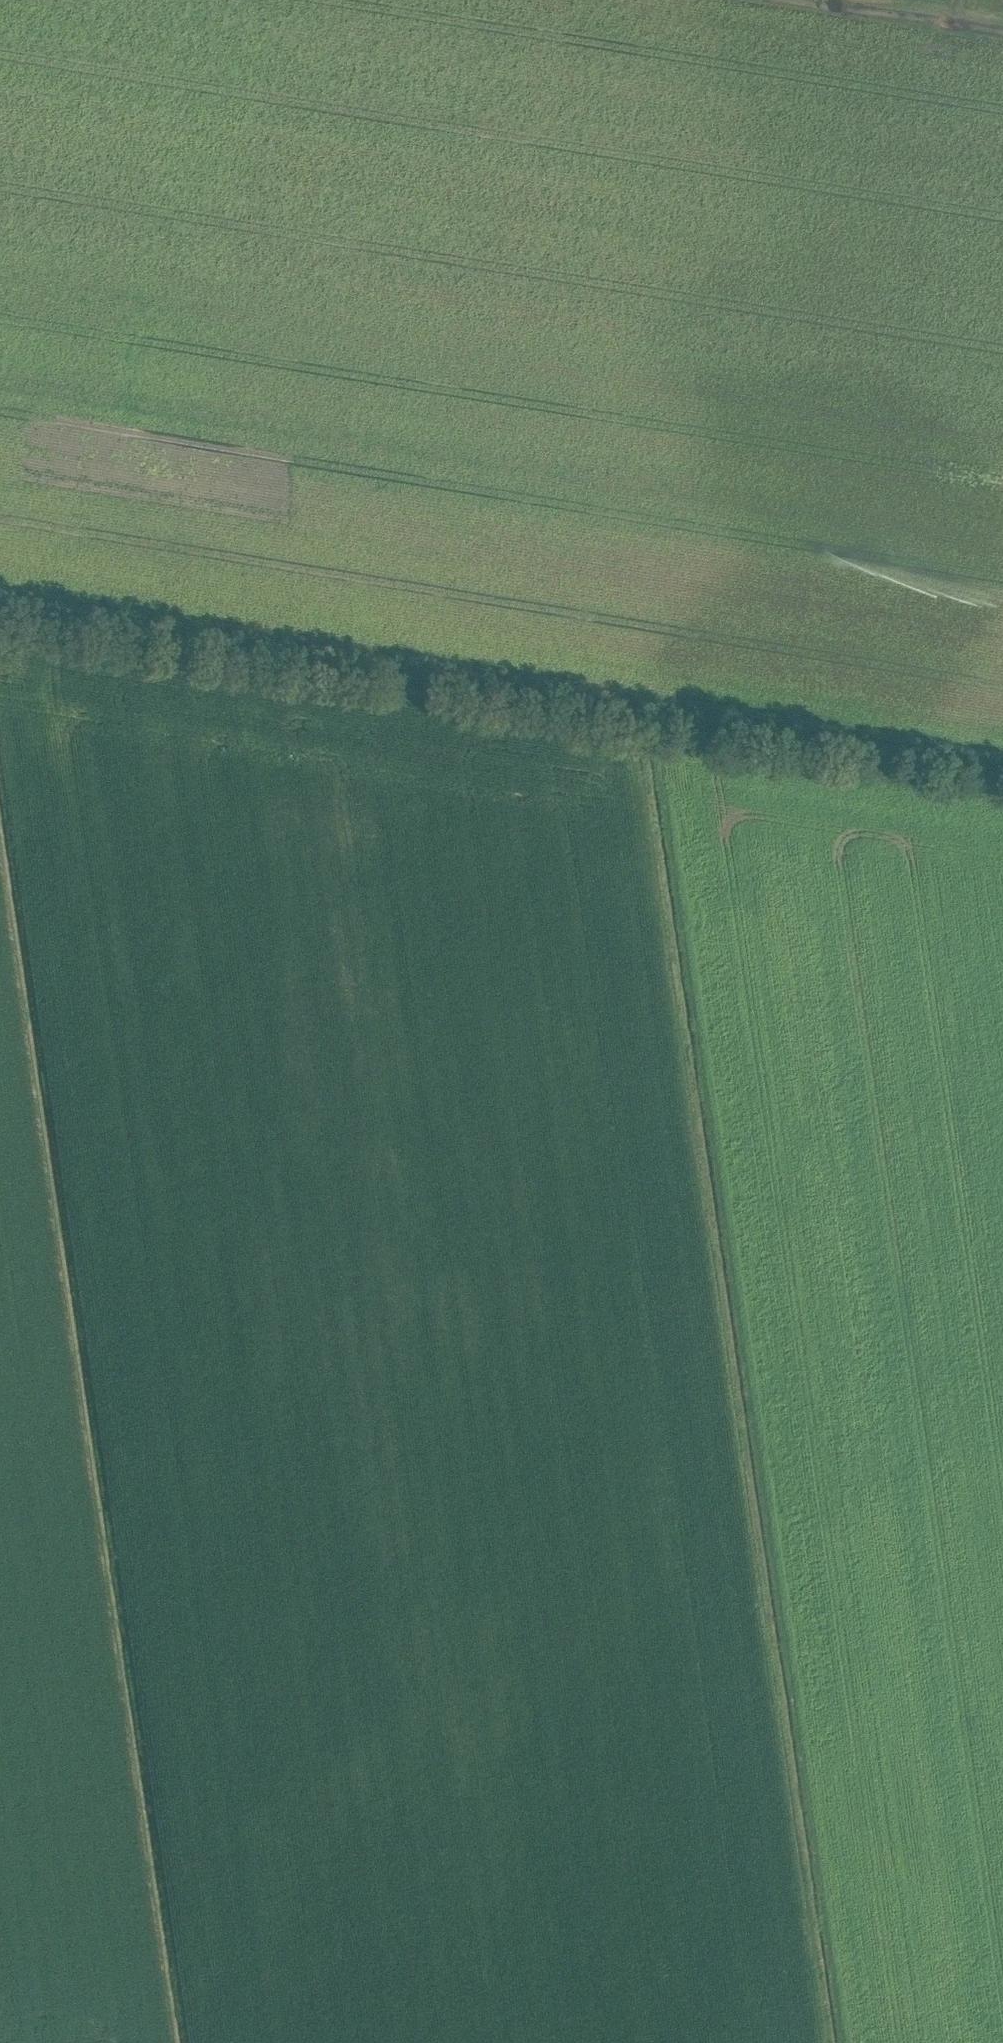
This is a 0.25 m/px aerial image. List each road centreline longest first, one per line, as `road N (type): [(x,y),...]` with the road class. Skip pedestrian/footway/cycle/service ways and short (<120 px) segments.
road 1 (track): [(791,0),(1002,34)]

